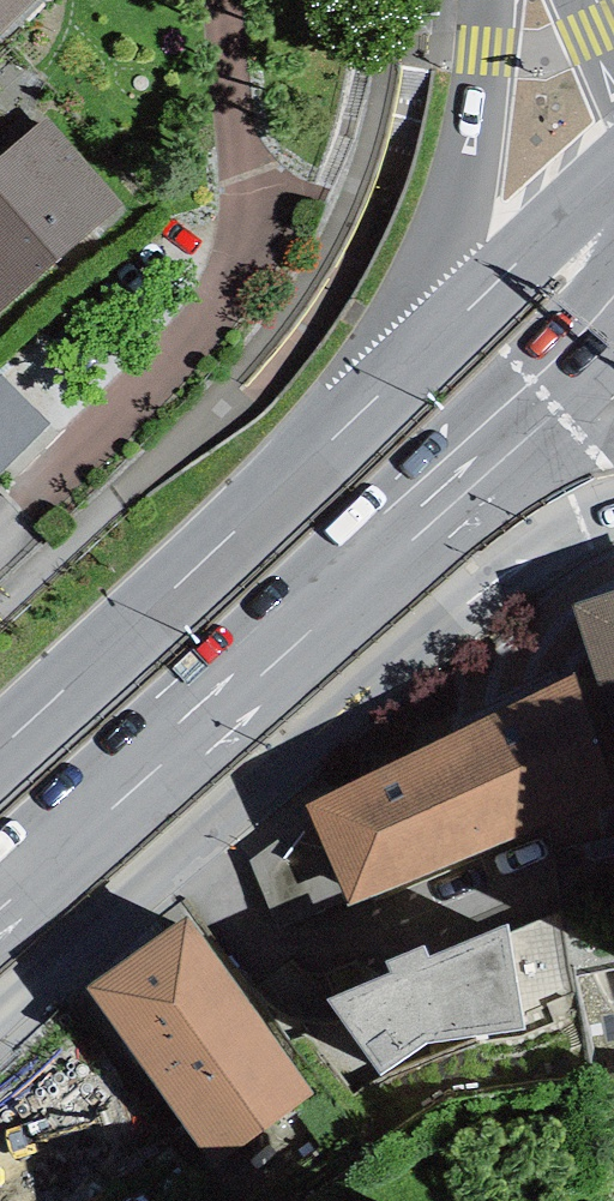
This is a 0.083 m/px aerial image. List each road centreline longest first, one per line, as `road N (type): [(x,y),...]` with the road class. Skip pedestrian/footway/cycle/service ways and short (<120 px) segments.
road 1 (residential): [(0,1009),(515,566),(581,518),(613,505)]
road 2 (residential): [(0,536),(226,303),(254,225),(221,0)]
road 3 (primary): [(0,901),(433,512)]
road 4 (primary): [(488,0),(469,141),(423,281),(383,359),(301,468)]
road 5 (primary): [(613,168),(301,468)]
road 6 (primary): [(301,468),(0,747)]
road 7 (primary): [(433,512),(613,323)]
road 8 (primary): [(433,512),(537,458),(613,439)]

